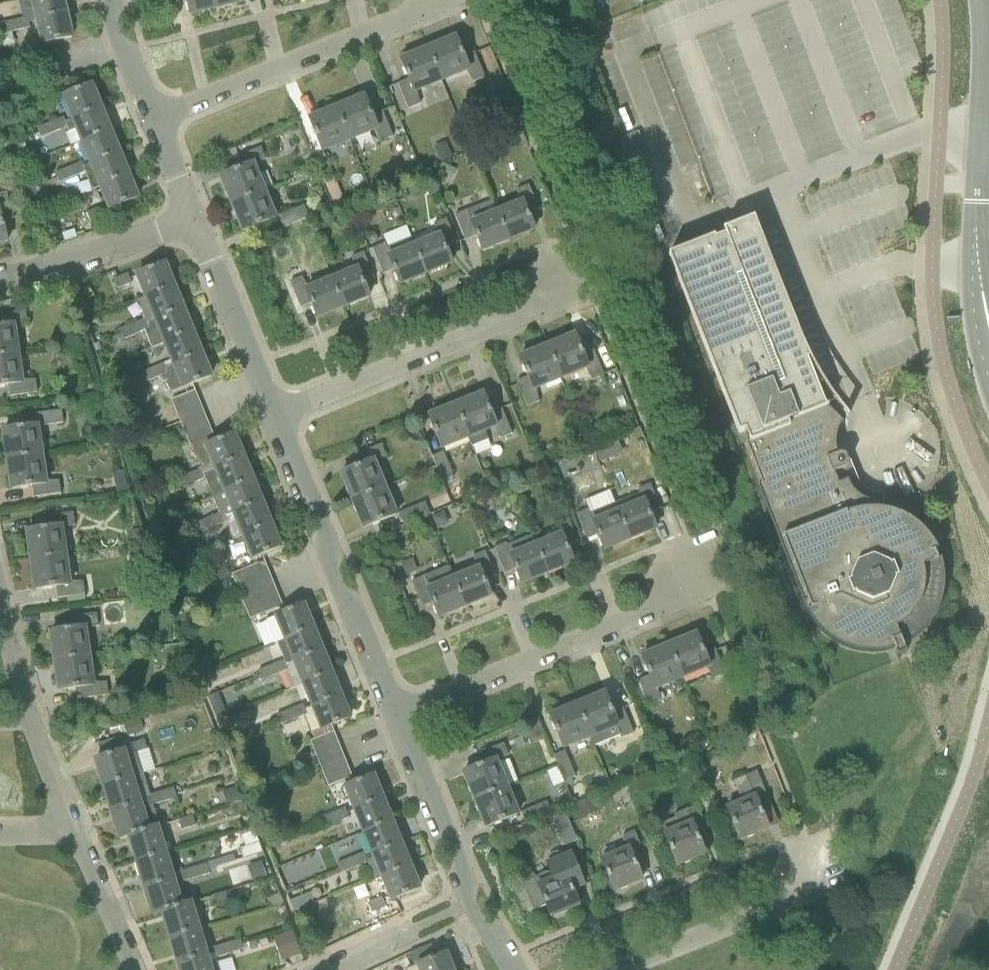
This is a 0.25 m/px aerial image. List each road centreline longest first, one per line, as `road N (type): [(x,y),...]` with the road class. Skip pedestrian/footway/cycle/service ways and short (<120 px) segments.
road 1 (residential): [(276,418),(591,288)]
road 2 (residential): [(396,714),(708,589)]
road 3 (residential): [(156,124),(460,0)]
road 4 (residential): [(396,714),(276,418)]
road 5 (residential): [(513,969),(473,903),(396,714)]
road 6 (residential): [(71,835),(0,604)]
road 7 (residential): [(613,969),(823,881)]
road 8 (residential): [(276,418),(195,221)]
road 9 (residential): [(0,281),(195,221)]
road 10 (residential): [(137,969),(71,835)]
road 11 (residential): [(156,124),(111,0)]
road 12 (tertiary): [(974,200),(988,324)]

